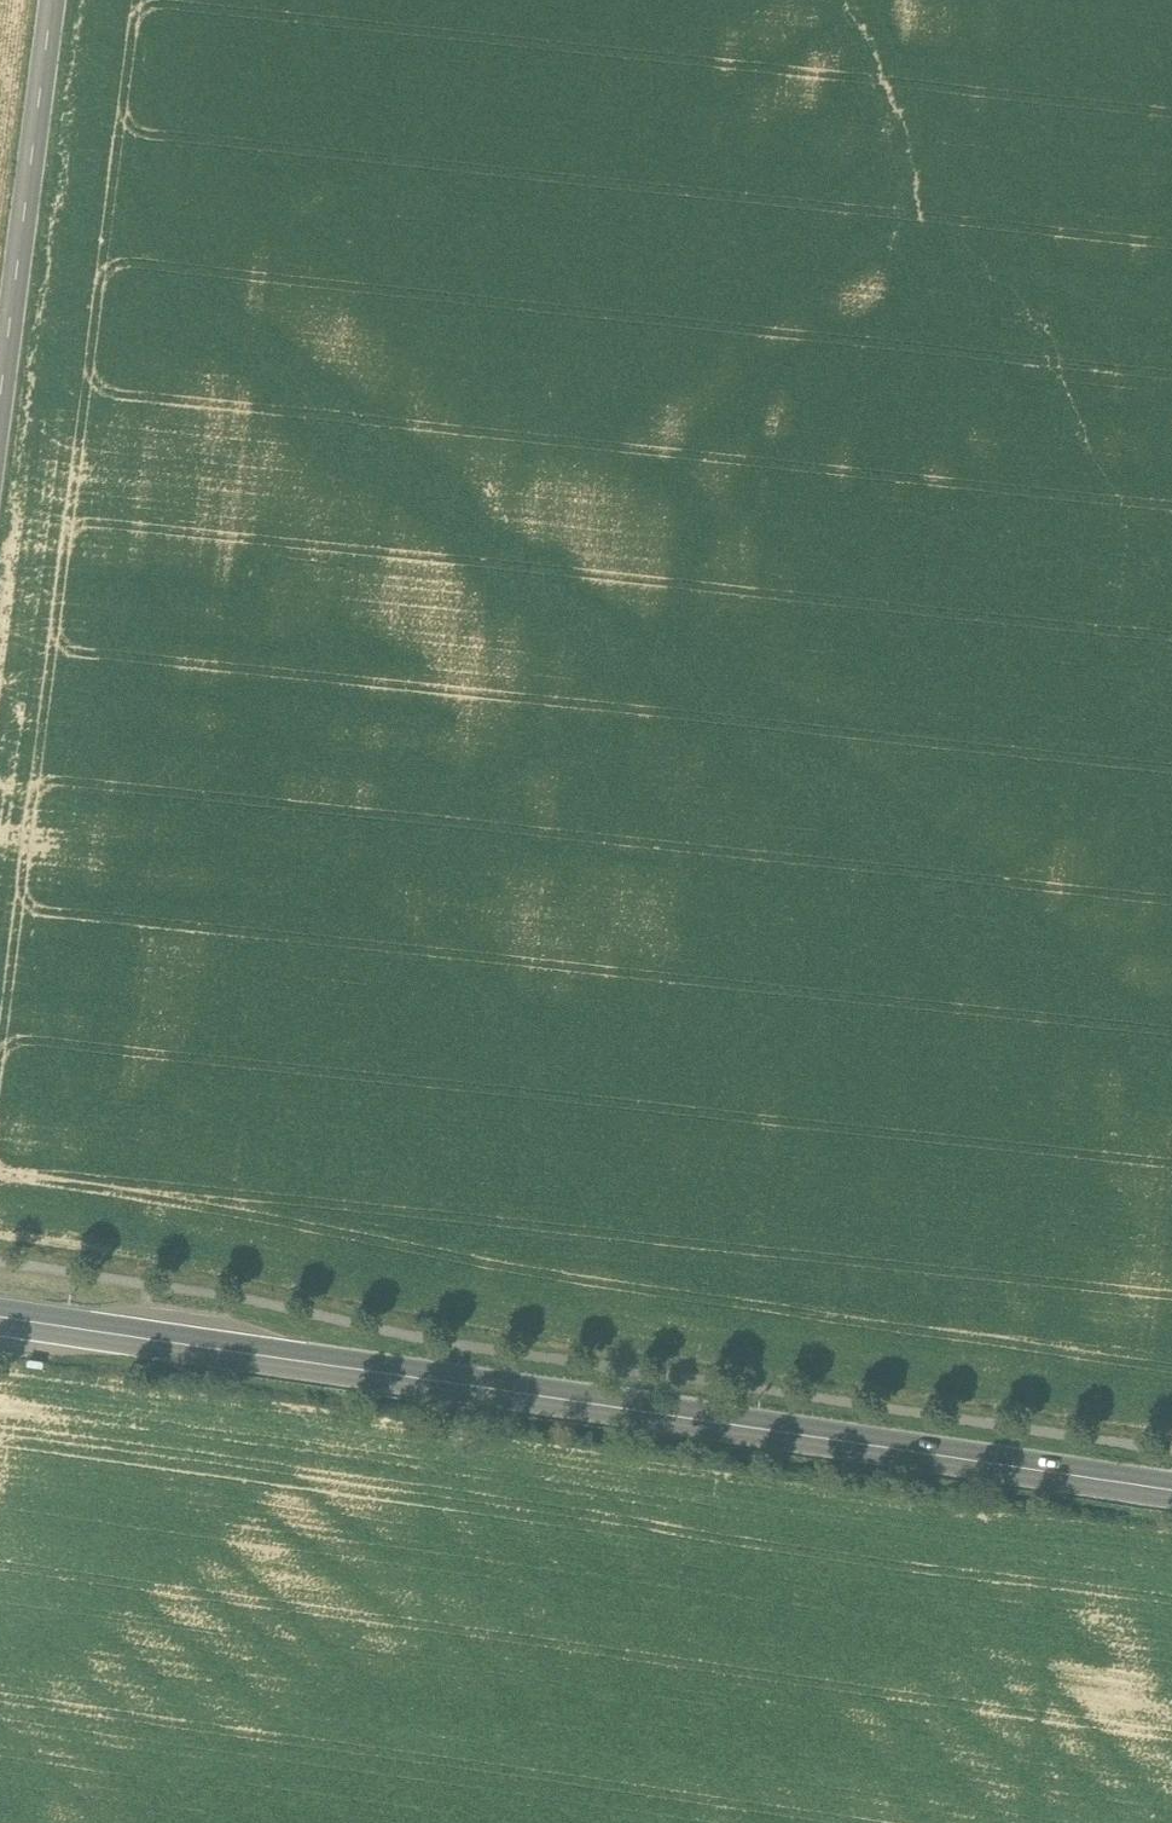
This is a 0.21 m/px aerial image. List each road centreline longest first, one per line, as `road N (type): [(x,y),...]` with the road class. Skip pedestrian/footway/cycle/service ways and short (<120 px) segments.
road 1 (secondary): [(1171,1492),(0,1318)]
road 2 (tertiary): [(0,390),(50,0)]

